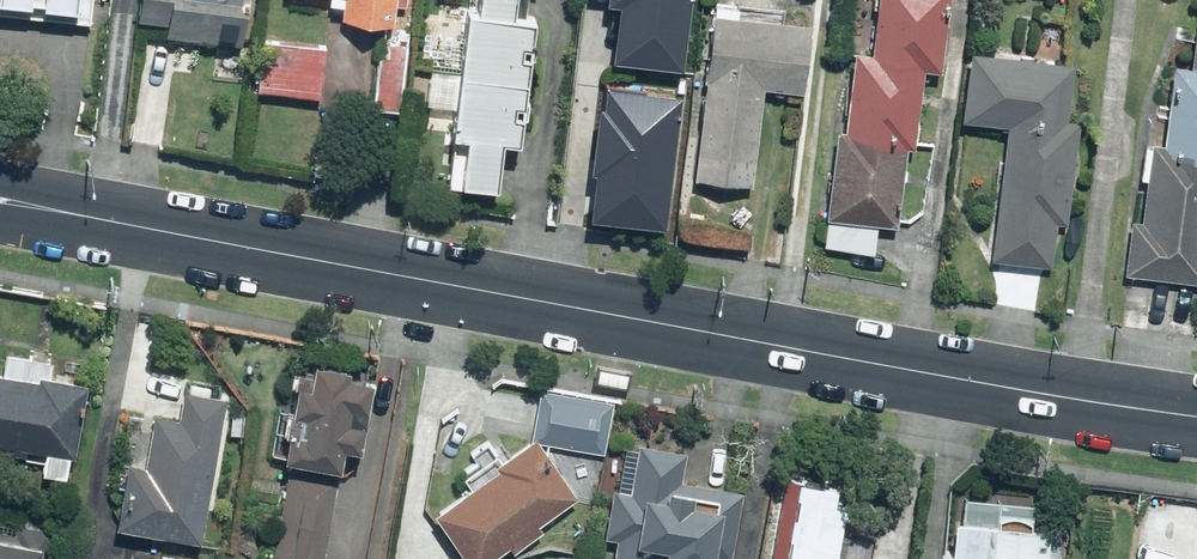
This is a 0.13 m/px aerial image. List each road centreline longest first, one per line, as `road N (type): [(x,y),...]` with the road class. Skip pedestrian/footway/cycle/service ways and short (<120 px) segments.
road 1 (primary): [(1196,416),(0,202)]

